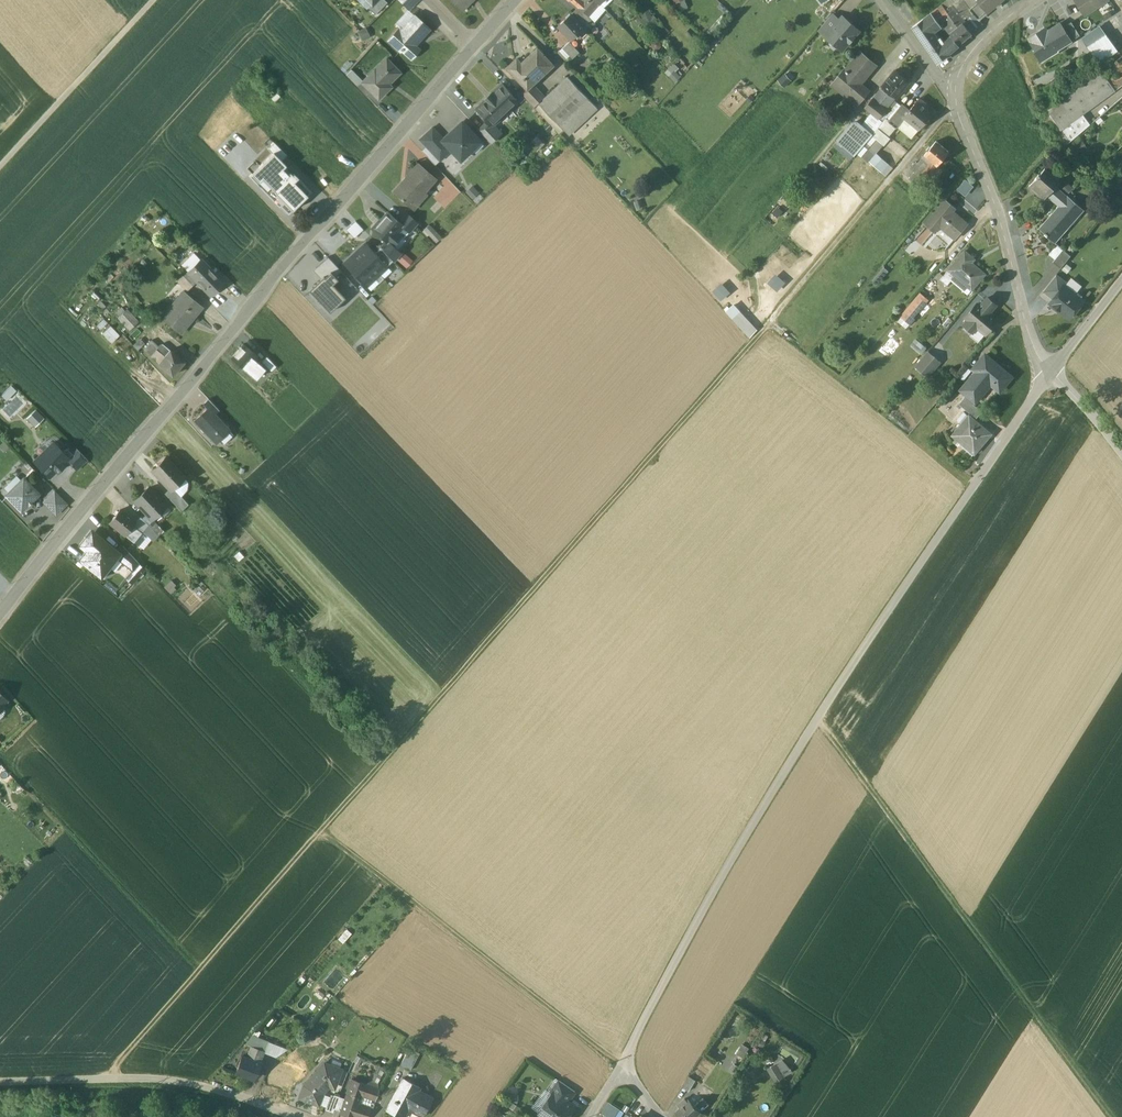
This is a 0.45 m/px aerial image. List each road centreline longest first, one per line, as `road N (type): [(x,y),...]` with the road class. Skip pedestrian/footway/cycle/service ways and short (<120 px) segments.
road 1 (track): [(958,113),(925,137),(120,1059),(111,1078)]
road 2 (residential): [(623,1070),(738,850),(828,702),(1052,372)]
road 3 (residential): [(0,611),(476,45)]
road 4 (track): [(817,719),(1112,1116)]
road 5 (track): [(321,833),(623,1070)]
road 6 (residential): [(0,1082),(190,1083),(298,1116)]
road 7 (residential): [(1052,372),(1032,339),(955,92)]
road 8 (track): [(202,969),(0,757)]
road 9 (unclassified): [(153,0),(0,166)]
road 10 (residential): [(955,92),(974,49),(1035,0)]

